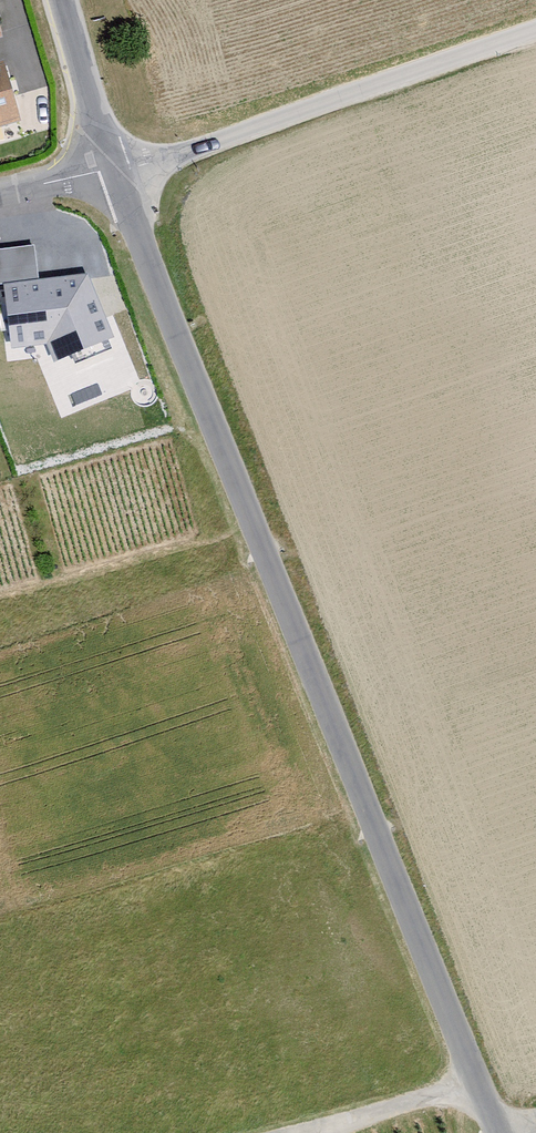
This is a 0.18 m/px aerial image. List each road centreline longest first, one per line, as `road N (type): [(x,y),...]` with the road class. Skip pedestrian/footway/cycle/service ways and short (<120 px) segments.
road 1 (unclassified): [(478,1081),(114,168)]
road 2 (unclassified): [(114,168),(180,155),(535,29)]
road 3 (residential): [(478,1081),(304,1132)]
road 4 (unclassified): [(114,168),(62,0)]

